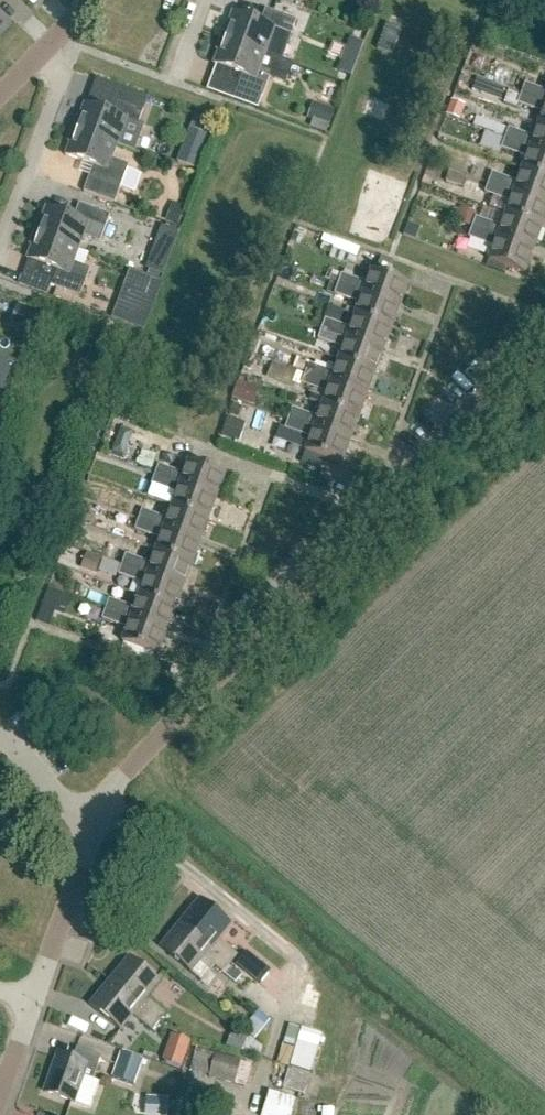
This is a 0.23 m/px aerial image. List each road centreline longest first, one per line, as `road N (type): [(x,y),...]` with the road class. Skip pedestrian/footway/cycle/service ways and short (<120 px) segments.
road 1 (residential): [(92,825),(124,776),(544,336)]
road 2 (residential): [(43,47),(61,74),(0,238)]
road 3 (residential): [(28,1003),(92,825)]
road 4 (residential): [(92,825),(0,732)]

